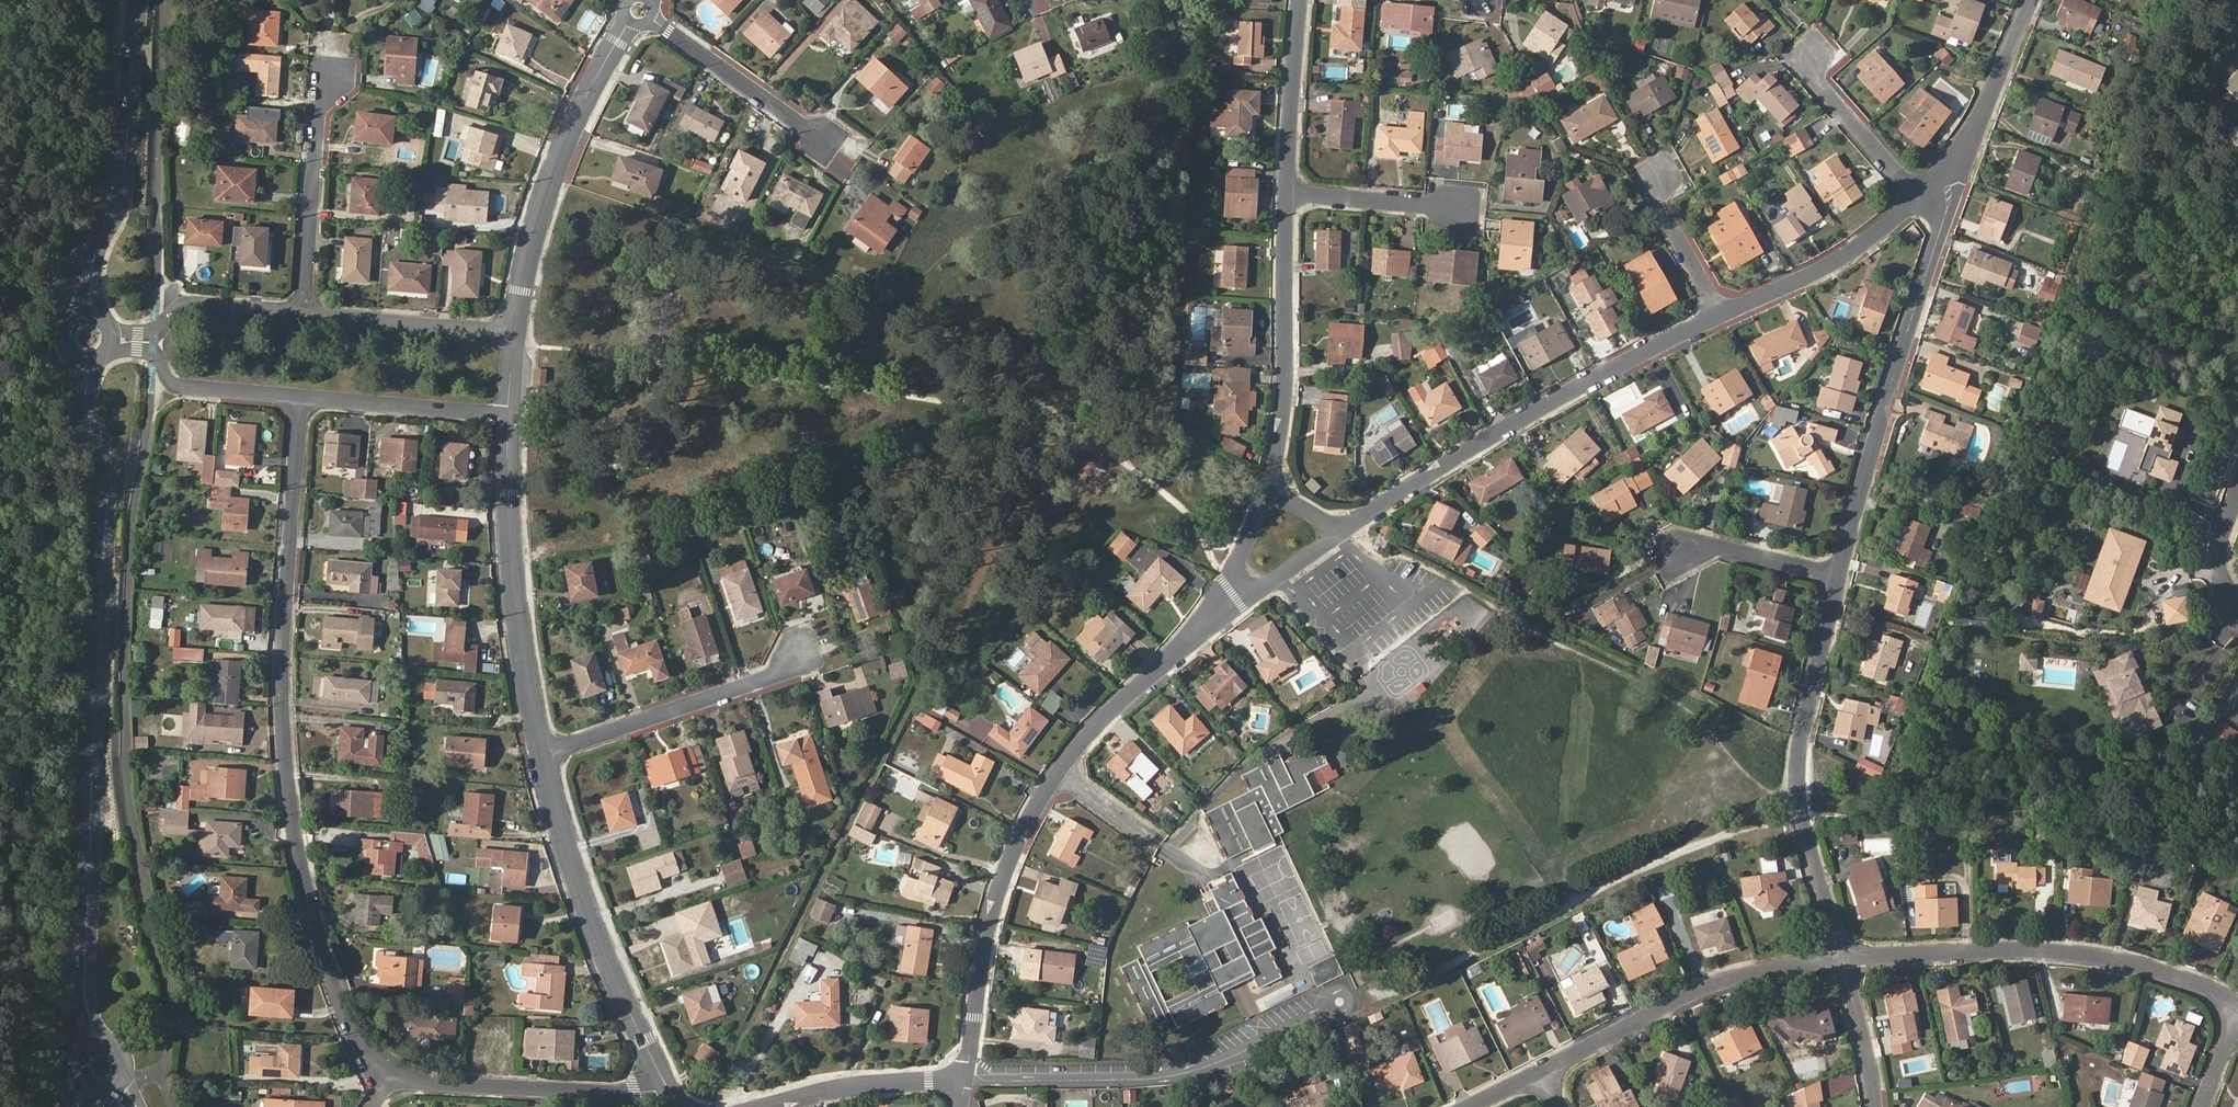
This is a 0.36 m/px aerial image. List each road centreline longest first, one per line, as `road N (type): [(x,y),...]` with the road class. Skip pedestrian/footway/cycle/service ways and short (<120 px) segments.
road 1 (residential): [(301,399),(283,652),(289,799),(328,968),(352,1030),(386,1077)]
road 2 (secondary): [(85,972),(108,488),(88,417),(87,364)]
road 3 (residential): [(1201,631),(1082,741),(1016,846),(985,943),(965,1081)]
road 4 (residential): [(1720,316),(1556,398),(1347,530)]
road 5 (residential): [(1941,177),(1945,211),(1840,576)]
road 6 (residential): [(1843,958),(1996,949),(2136,962),(2237,1005)]
road 7 (residential): [(1840,576),(1804,719),(1798,792),(1843,958)]
road 8 (residential): [(543,753),(602,943),(665,1086)]
road 9 (residential): [(639,10),(564,149),(532,243),(516,333)]
road 10 (residential): [(509,414),(514,576),(543,753)]
road 11 (residential): [(1539,1072),(1713,986),(1843,958)]
road 12 (residential): [(1270,484),(1284,391),(1288,190)]
road 13 (secondary): [(91,276),(121,197),(139,0)]
road 14 (residential): [(386,1077),(552,1093),(631,1094),(665,1086)]
road 15 (residential): [(796,654),(768,679),(543,753)]
road 16 (residential): [(1921,195),(1875,236),(1720,316)]
road 17 (residential): [(334,81),(319,116),(303,309)]
road 18 (residential): [(823,141),(639,10)]
road 19 (residential): [(516,333),(303,309)]
road 20 (residential): [(301,399),(509,414)]
road 21 (residential): [(965,1081),(840,1087),(769,1106)]
road 22 (residential): [(2028,0),(1972,131),(1941,177)]
road 23 (residential): [(1288,190),(1302,0)]
road 24 (residential): [(1810,59),(1817,85),(1921,195)]
road 25 (residential): [(1347,530),(1201,631)]
road 26 (residential): [(154,343),(166,374),(182,388),(301,399)]
road 27 (residential): [(1457,207),(1288,190)]
road 28 (residential): [(303,309),(187,302),(154,343)]
road 29 (residential): [(1201,631),(1236,571),(1270,484)]
road 30 (residential): [(1682,555),(1721,549),(1840,576)]
road 31 (residential): [(1720,316),(1659,203),(1661,175)]
road 32 (residential): [(1843,958),(1876,1106)]

